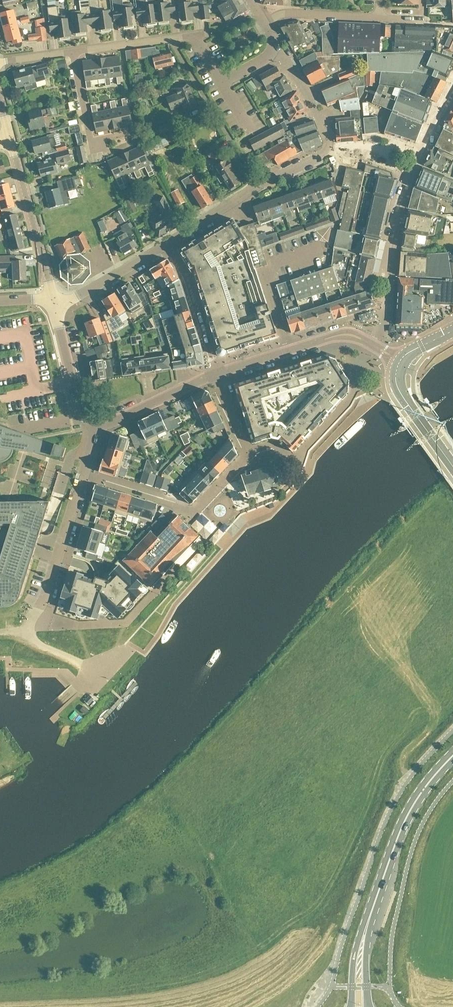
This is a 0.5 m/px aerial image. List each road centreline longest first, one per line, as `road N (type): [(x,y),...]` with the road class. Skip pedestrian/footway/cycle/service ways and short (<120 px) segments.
road 1 (residential): [(85,472),(29,629),(37,642),(95,671)]
road 2 (residential): [(85,472),(192,516),(248,454)]
road 3 (residential): [(374,346),(418,157)]
road 4 (secondary): [(376,901),(408,814),(452,755)]
road 5 (residential): [(53,299),(10,140)]
road 6 (residential): [(291,349),(266,277),(271,262),(322,244)]
road 7 (residential): [(170,244),(218,373)]
road 8 (tertiary): [(97,423),(78,403),(53,299)]
road 9 (tertiary): [(97,423),(218,373)]
road 10 (residential): [(53,299),(170,244)]
road 11 (residential): [(195,36),(70,55)]
road 12 (secondary): [(452,464),(397,386),(400,361)]
road 13 (residential): [(278,47),(221,82),(195,36)]

